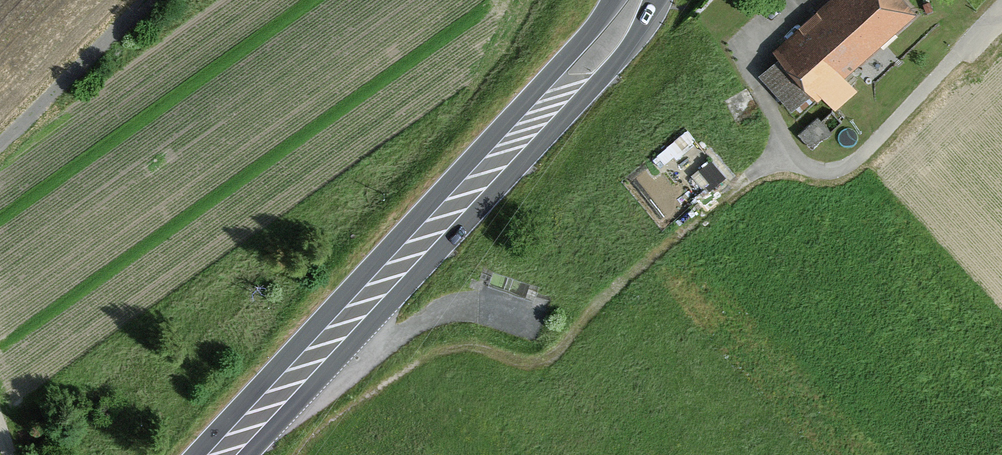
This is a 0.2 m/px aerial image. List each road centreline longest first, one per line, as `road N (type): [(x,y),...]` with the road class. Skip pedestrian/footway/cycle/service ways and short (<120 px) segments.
road 1 (primary): [(222,454),(541,114)]
road 2 (track): [(0,140),(141,0)]
road 3 (primary): [(541,114),(631,43),(658,0)]
road 4 (primary): [(616,0),(541,114)]

